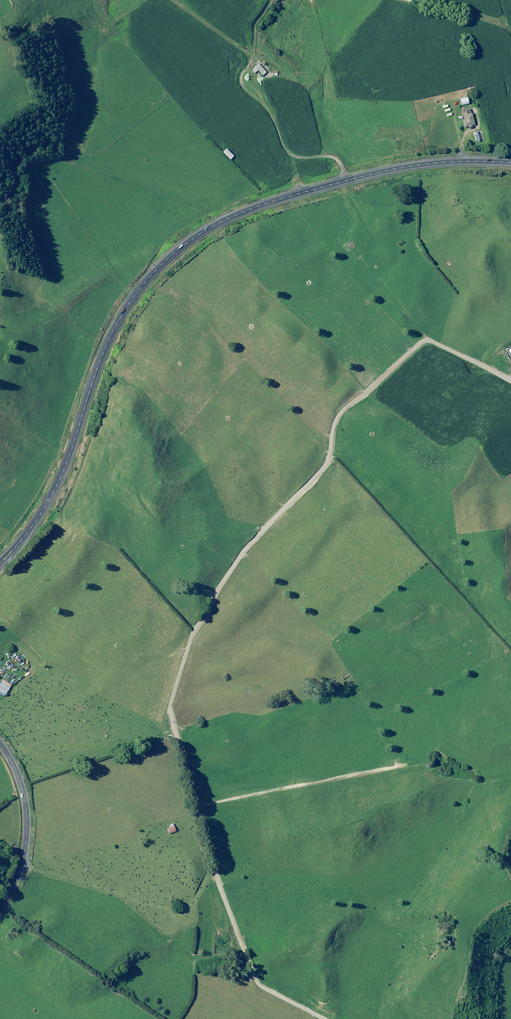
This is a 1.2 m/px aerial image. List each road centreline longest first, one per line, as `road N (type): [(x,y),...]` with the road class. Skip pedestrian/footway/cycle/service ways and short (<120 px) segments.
road 1 (track): [(510,381),(430,339),(339,408),(323,469),(178,629),(178,719),(257,978),(329,1018)]
road 2 (trunk): [(0,564),(57,485),(116,324),(180,248),(251,209),(362,176),(444,162),(510,162)]
road 3 (primary): [(0,743),(19,778),(27,820),(24,855),(0,908)]

